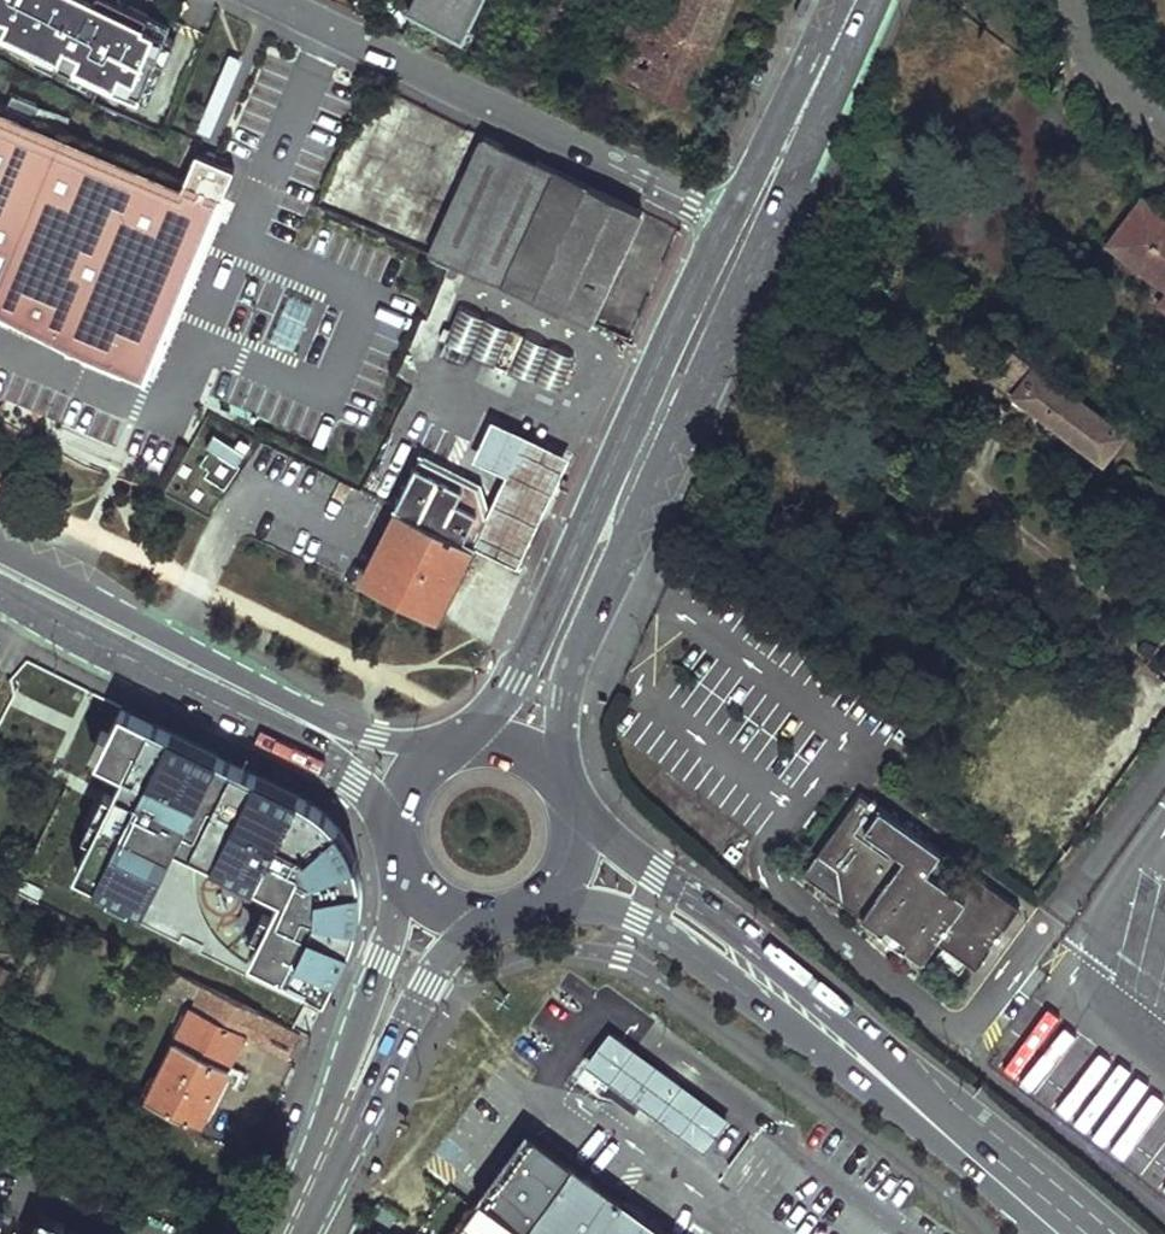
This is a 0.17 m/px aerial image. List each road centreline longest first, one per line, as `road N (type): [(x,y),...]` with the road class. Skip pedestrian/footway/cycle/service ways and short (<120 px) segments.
road 1 (primary): [(561,777),(571,668),(800,164),(837,39)]
road 2 (primary): [(727,222),(528,653),(455,743)]
road 3 (tertiary): [(727,222),(267,0)]
road 4 (secondary): [(940,1128),(840,1013),(719,913),(633,855),(570,795)]
road 5 (secondary): [(541,900),(638,917),(940,1128)]
road 6 (primary): [(399,854),(389,940),(315,1172)]
road 7 (primary): [(315,1172),(370,1095),(440,966),(457,945),(502,917)]
road 8 (secondary): [(278,710),(0,567)]
road 9 (primary): [(837,39),(727,222)]
road 10 (secondary): [(278,710),(356,777),(396,837)]
road 11 (secondary): [(1076,1233),(940,1128)]
road 12 (secondary): [(443,748),(373,739),(278,710)]
road 13 (primary): [(399,854),(427,896),(469,915),(502,917)]

